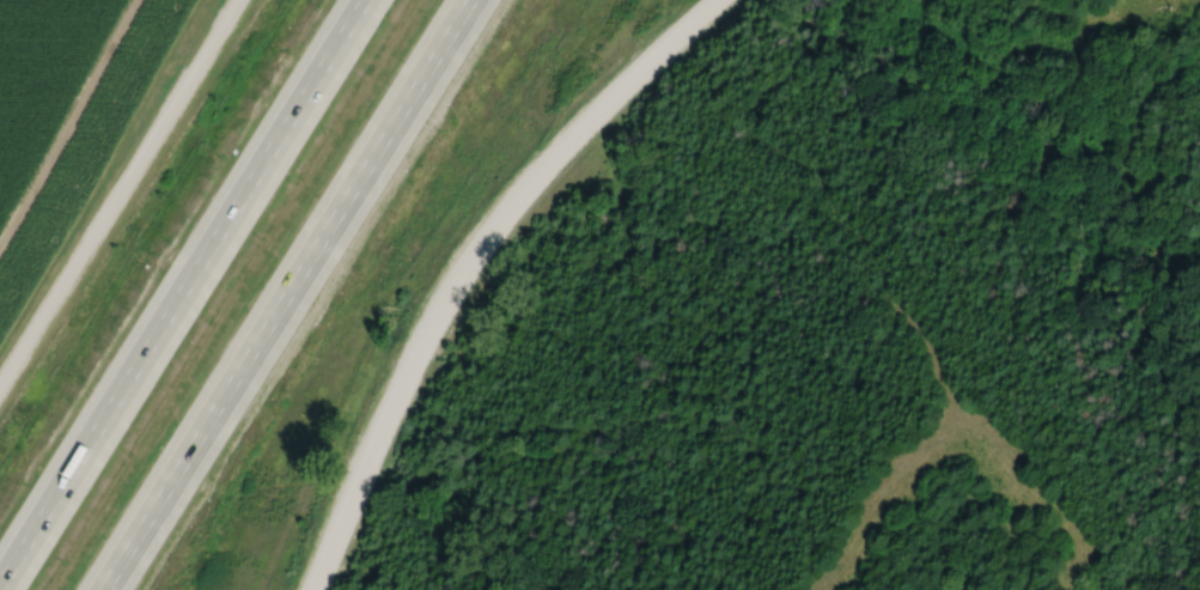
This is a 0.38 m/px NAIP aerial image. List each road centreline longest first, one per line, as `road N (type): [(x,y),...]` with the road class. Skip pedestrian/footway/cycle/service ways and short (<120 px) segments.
road 1 (tertiary): [(721,0),(561,147),(494,225),(401,383),(311,589)]
road 2 (motorway): [(370,0),(2,589)]
road 3 (motorway): [(125,589),(492,0)]
road 4 (residential): [(234,0),(0,388)]

